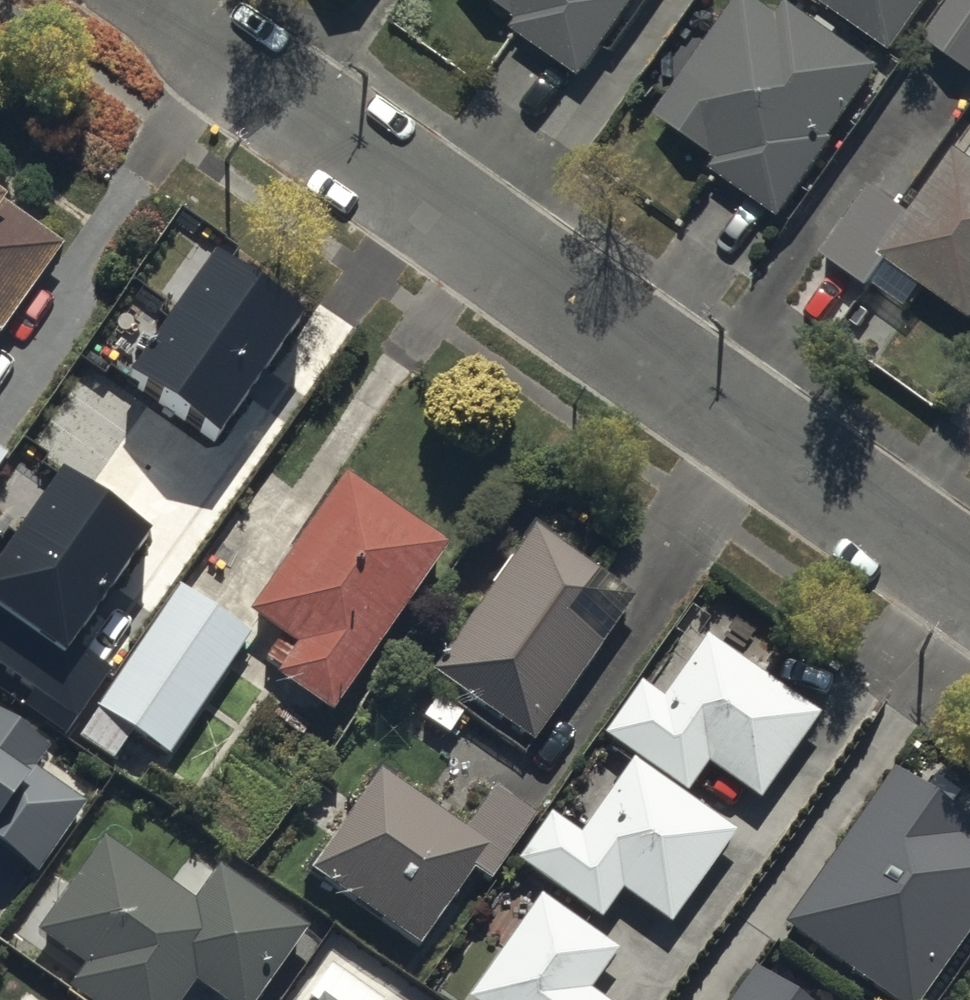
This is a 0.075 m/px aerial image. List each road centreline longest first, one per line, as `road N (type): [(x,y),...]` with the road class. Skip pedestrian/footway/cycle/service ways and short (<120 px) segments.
road 1 (residential): [(140,0),(969,588)]

